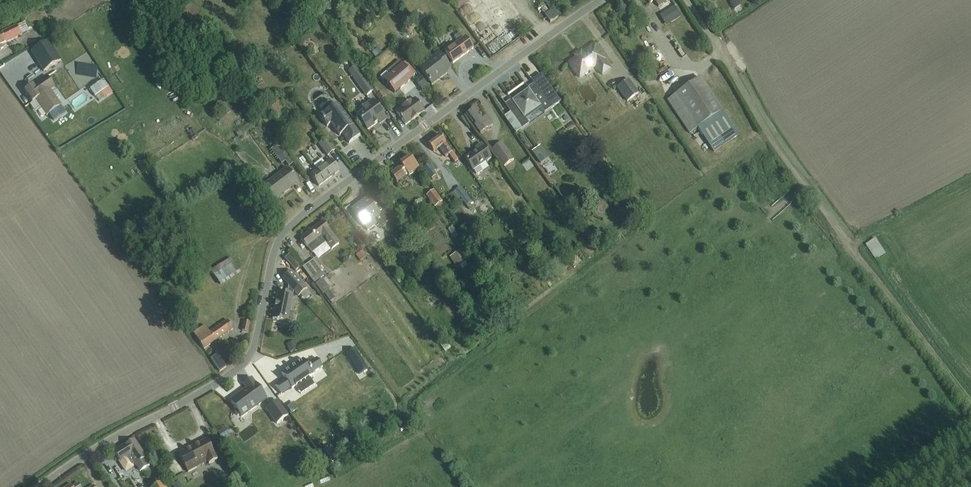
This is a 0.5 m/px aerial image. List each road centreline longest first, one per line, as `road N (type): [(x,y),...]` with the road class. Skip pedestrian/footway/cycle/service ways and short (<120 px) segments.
road 1 (residential): [(39,486),(240,366),(253,350),(278,239),(294,220),(603,0)]

